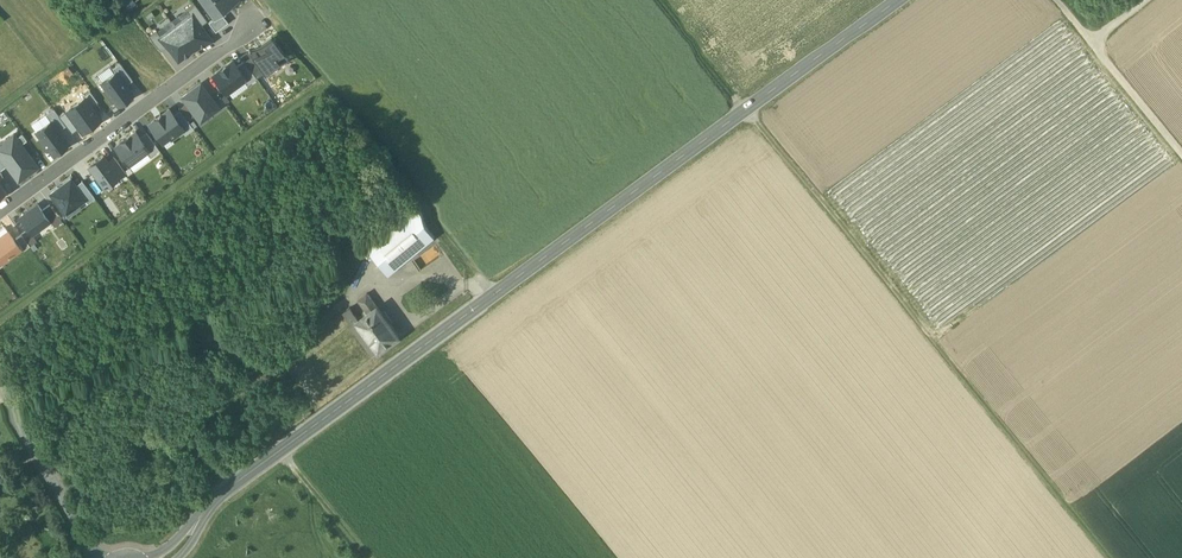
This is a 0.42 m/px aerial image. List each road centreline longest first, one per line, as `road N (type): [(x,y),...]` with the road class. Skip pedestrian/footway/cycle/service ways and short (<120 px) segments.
road 1 (secondary): [(897,0),(224,492)]
road 2 (track): [(745,113),(1111,557)]
road 3 (track): [(254,0),(430,226),(495,294)]
road 4 (residential): [(0,221),(271,20)]
road 5 (residential): [(0,379),(102,557)]
road 6 (track): [(1181,154),(1090,41)]
road 7 (track): [(748,110),(657,0)]
road 8 (track): [(369,557),(282,450)]

